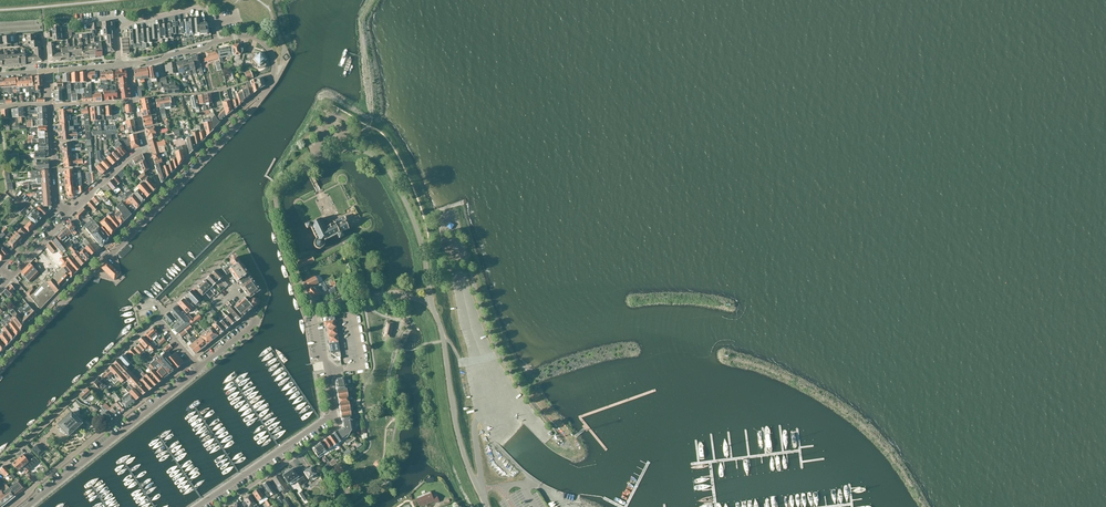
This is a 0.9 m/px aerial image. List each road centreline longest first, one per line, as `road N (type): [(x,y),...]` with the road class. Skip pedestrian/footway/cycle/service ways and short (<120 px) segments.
road 1 (residential): [(163,190),(272,81),(273,60),(260,42),(217,43)]
road 2 (residential): [(193,362),(13,506)]
road 3 (unclassified): [(28,506),(199,369)]
road 4 (residential): [(158,320),(0,467)]
road 5 (unclassified): [(479,491),(458,435),(434,311)]
road 6 (unclassified): [(197,506),(335,414)]
road 7 (residential): [(217,43),(205,7),(132,22),(118,32),(120,65)]
road 8 (residential): [(220,506),(334,429),(335,414)]
road 9 (unclassified): [(314,310),(408,295),(434,311)]

